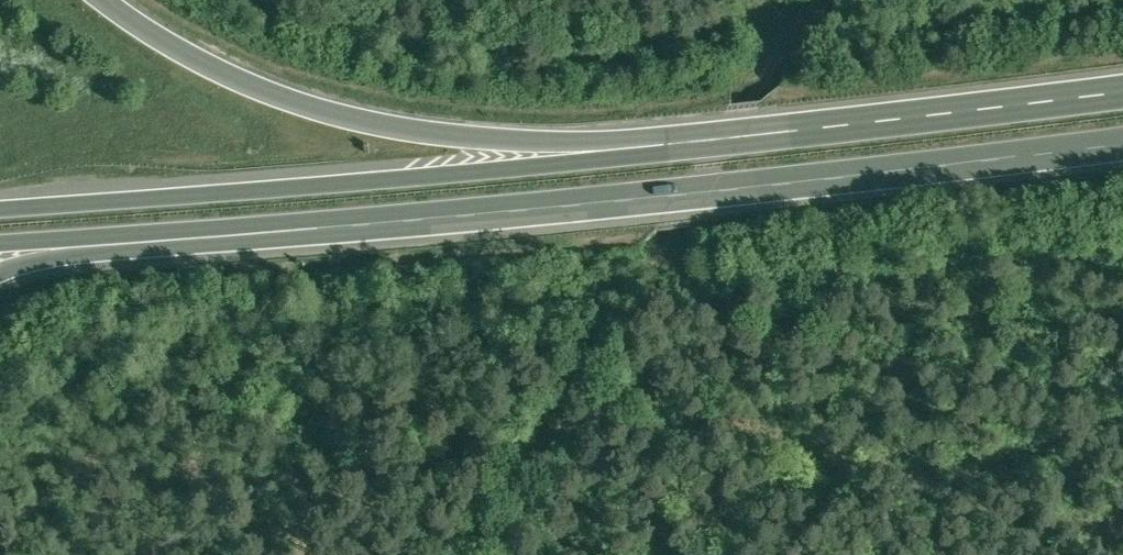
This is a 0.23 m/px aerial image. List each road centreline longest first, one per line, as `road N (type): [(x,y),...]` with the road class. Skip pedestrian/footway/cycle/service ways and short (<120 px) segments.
road 1 (trunk): [(89,241),(596,196),(1122,136)]
road 2 (track): [(815,0),(480,554)]
road 3 (trunk): [(597,162),(0,212)]
road 4 (motorway): [(597,162),(495,153),(300,107),(176,51),(101,0)]
road 5 (trunk): [(1122,103),(597,162)]

